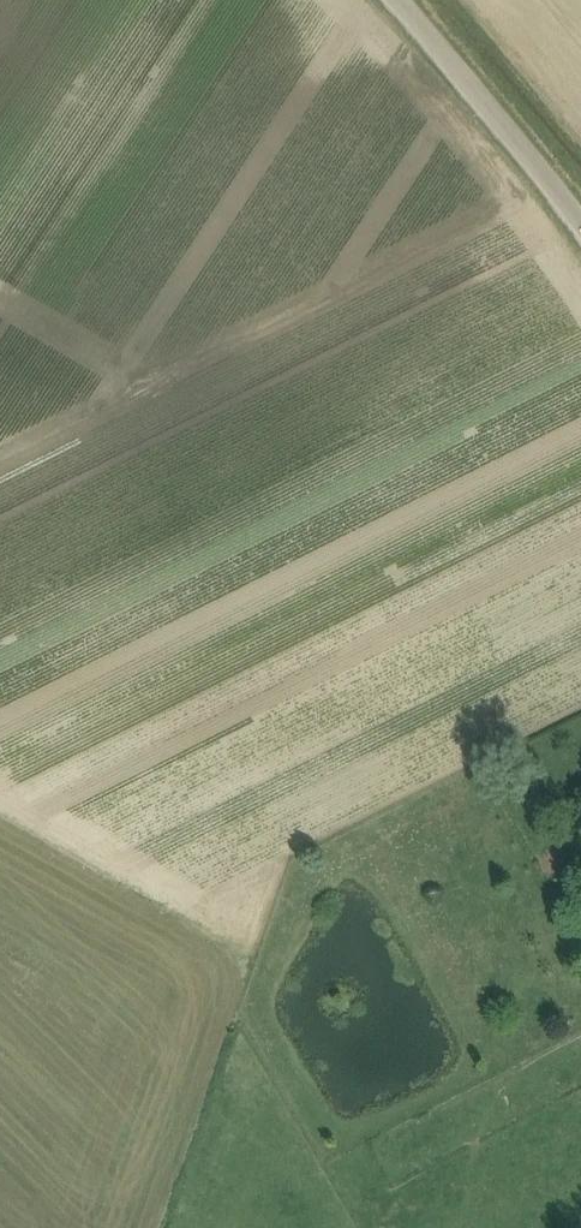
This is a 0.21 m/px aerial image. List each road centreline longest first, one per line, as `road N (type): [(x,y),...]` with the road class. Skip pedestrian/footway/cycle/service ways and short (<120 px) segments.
road 1 (unclassified): [(580,221),(525,142),(394,0)]

